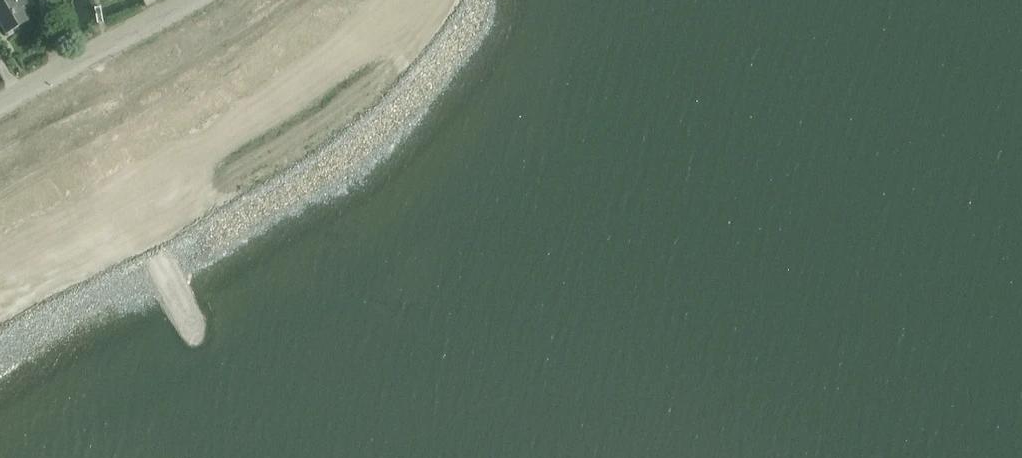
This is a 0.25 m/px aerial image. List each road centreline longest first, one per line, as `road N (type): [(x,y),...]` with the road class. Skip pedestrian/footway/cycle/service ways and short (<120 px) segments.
road 1 (tertiary): [(0,110),(191,0)]

